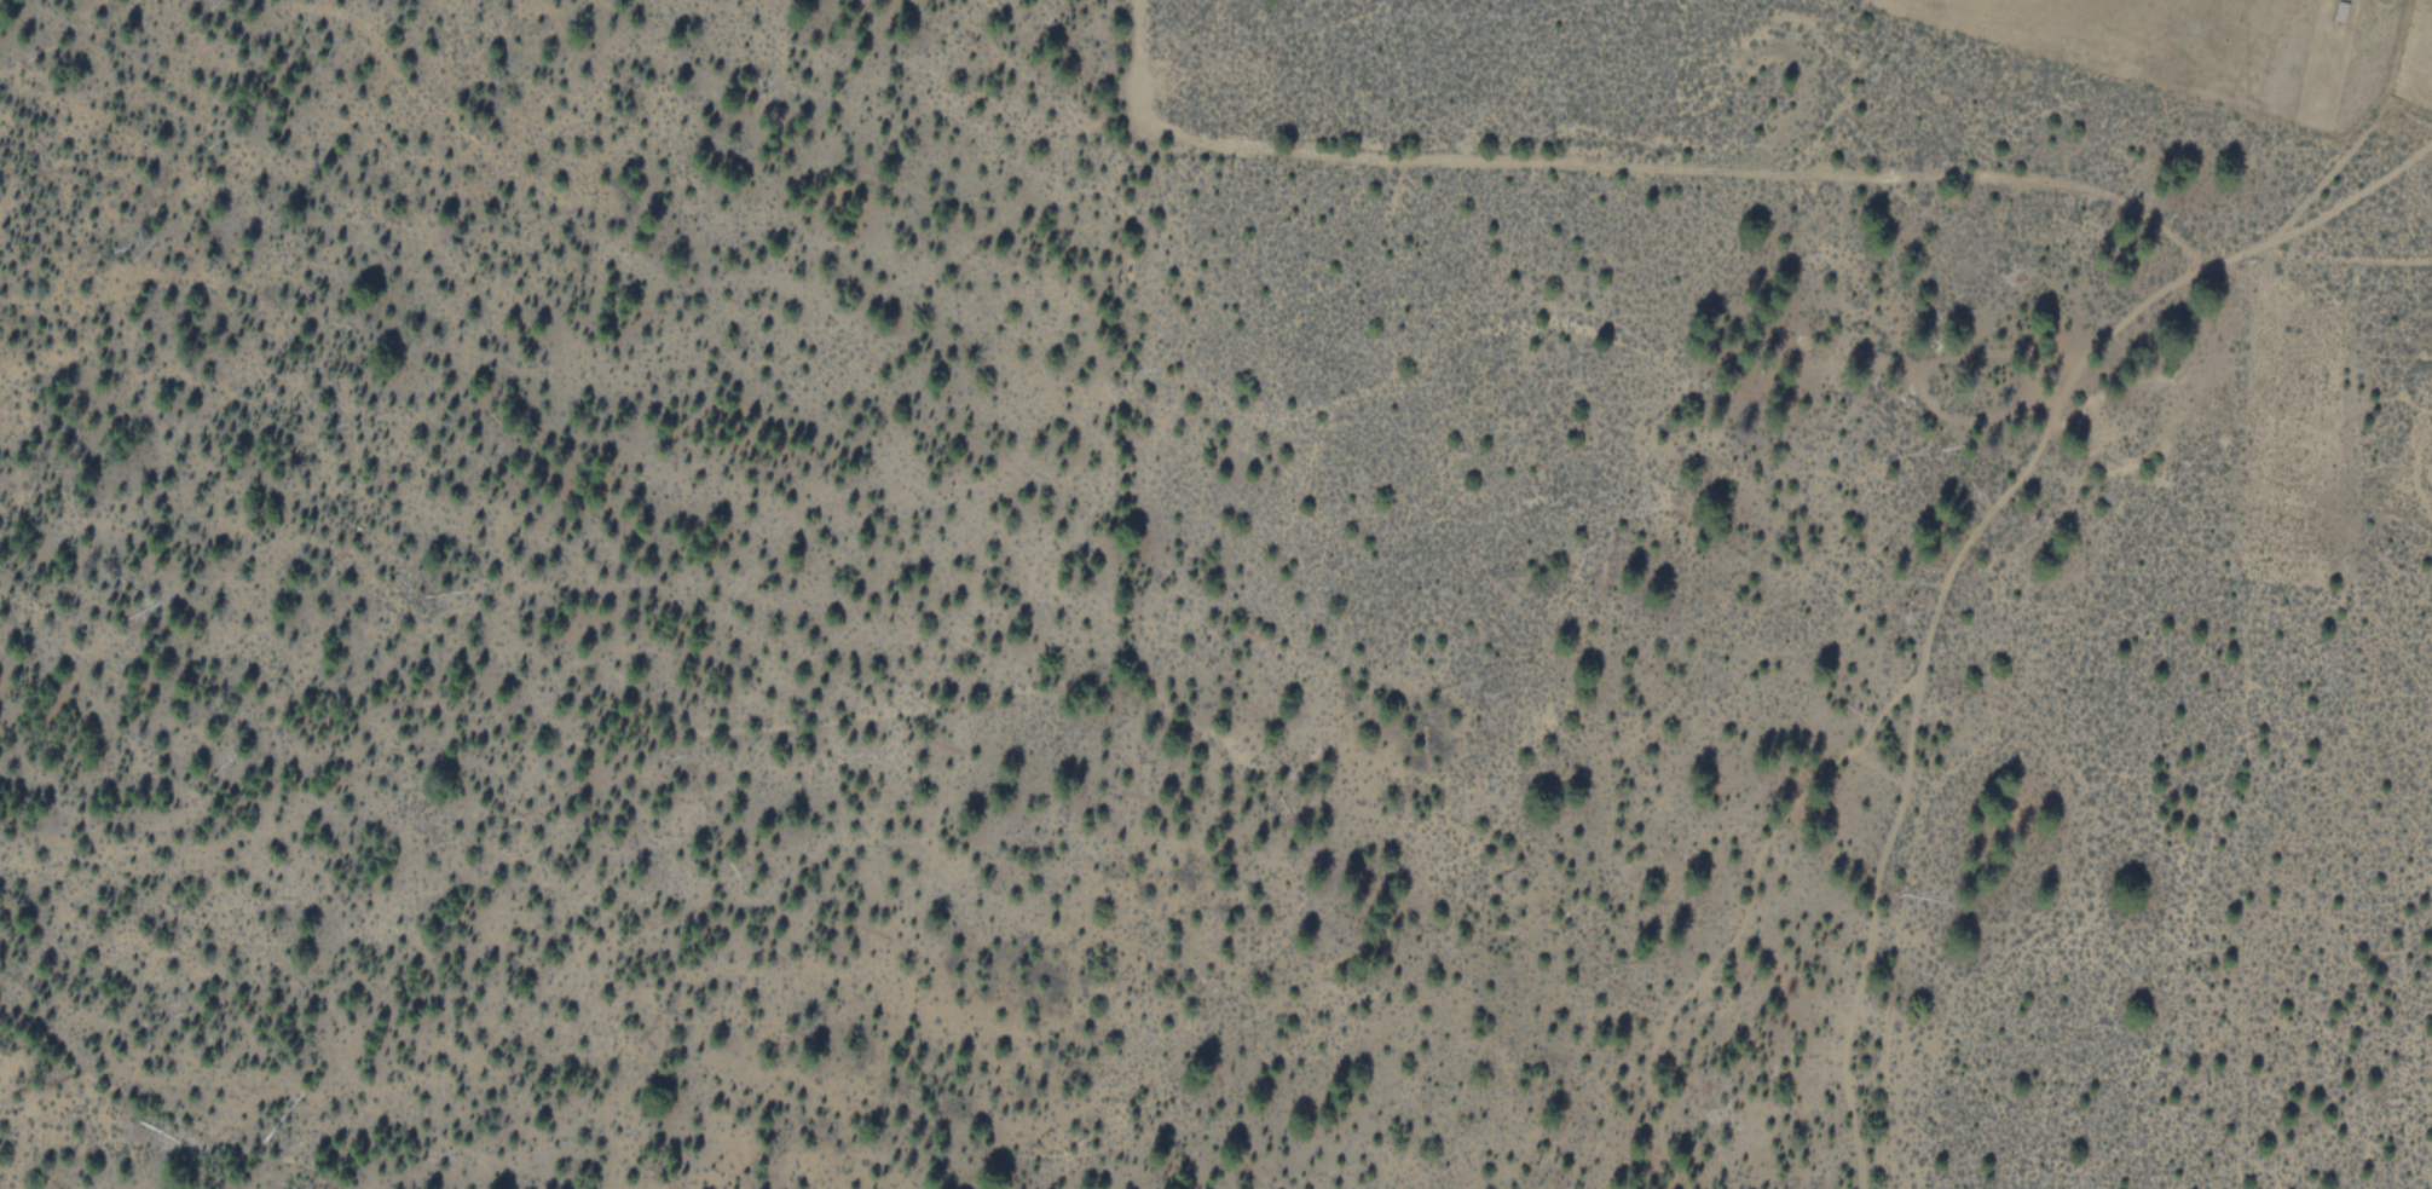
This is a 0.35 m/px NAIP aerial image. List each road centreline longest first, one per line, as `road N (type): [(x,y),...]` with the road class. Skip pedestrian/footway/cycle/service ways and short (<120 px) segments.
road 1 (track): [(1860,1188),(1841,1062),(1923,643),(1942,581),(2070,381)]
road 2 (track): [(2236,259),(2293,237),(2431,149)]
road 3 (track): [(2070,381),(2124,317),(2172,283),(2236,259)]

